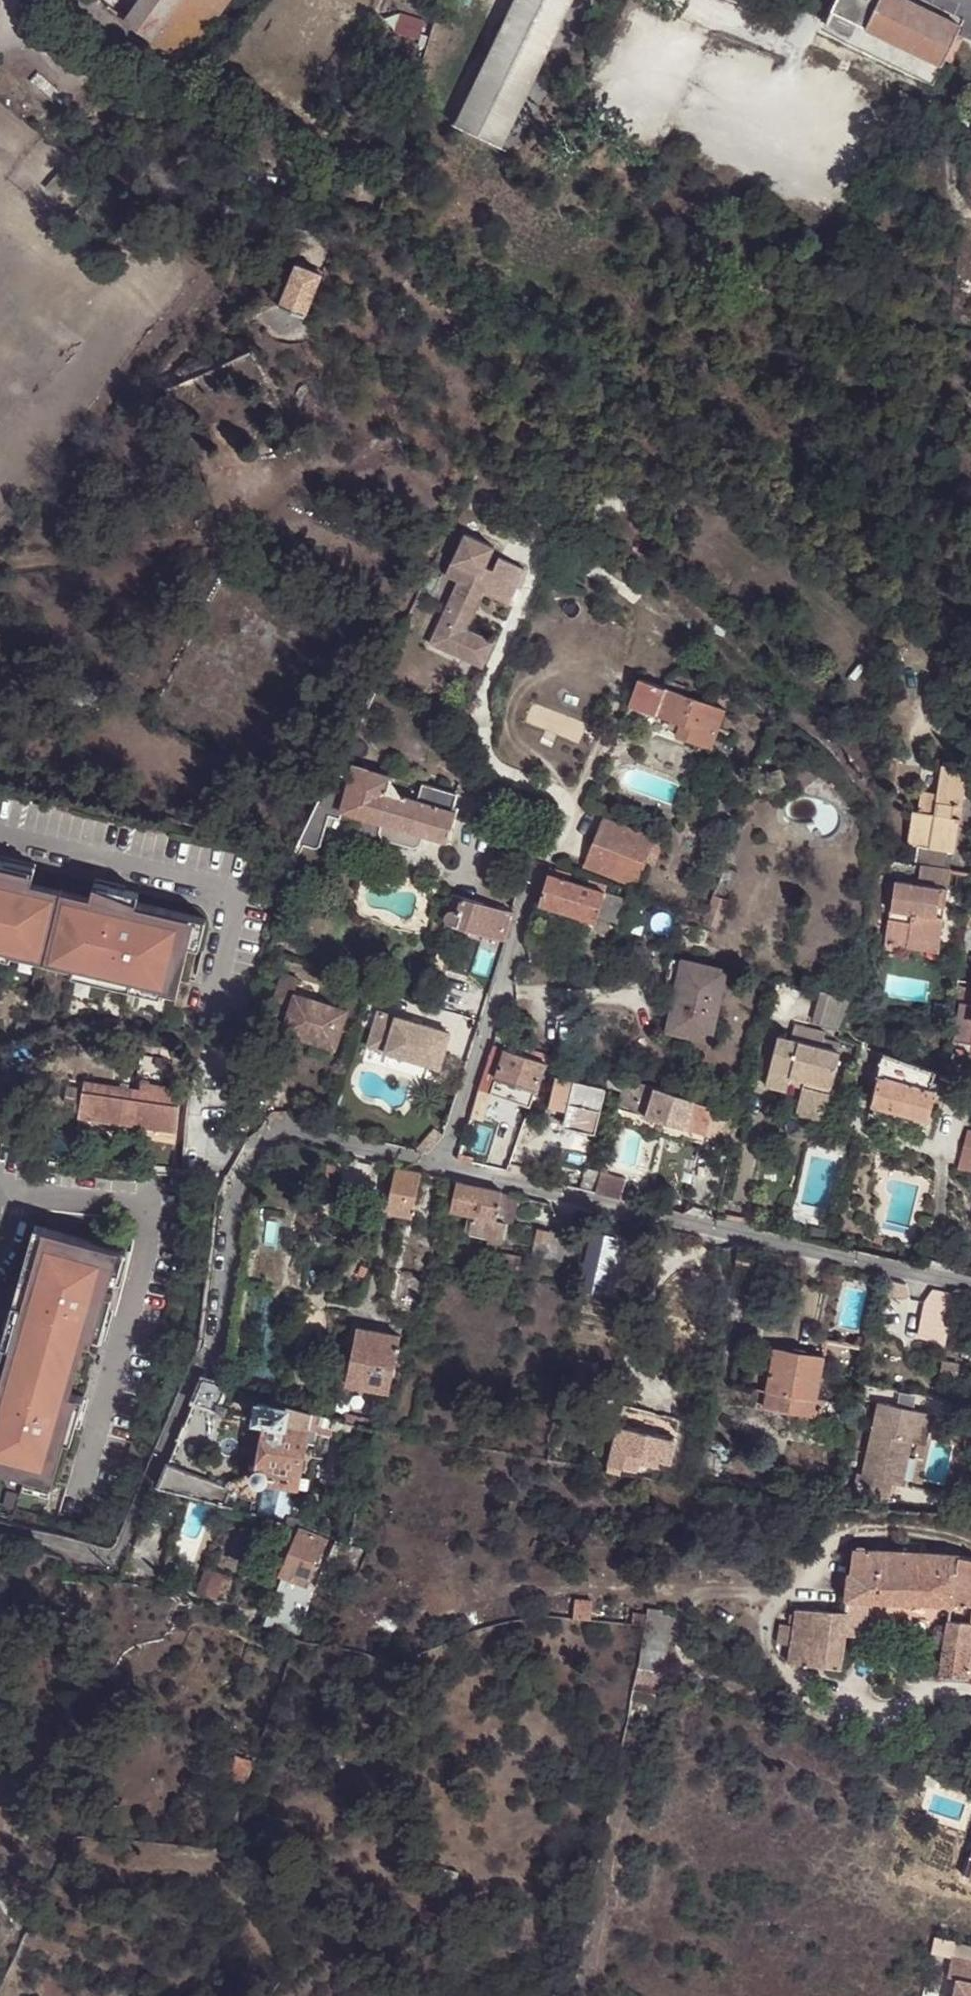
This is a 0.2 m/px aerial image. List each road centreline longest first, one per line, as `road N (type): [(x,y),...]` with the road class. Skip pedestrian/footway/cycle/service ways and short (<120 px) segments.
road 1 (residential): [(116,1559),(195,1374),(213,1352),(233,1194),(266,1138),(284,1132),(440,1167)]
road 2 (residential): [(440,1167),(970,1287)]
road 3 (residential): [(0,835),(221,886),(232,911),(211,1006)]
road 4 (residential): [(440,1167),(537,872)]

